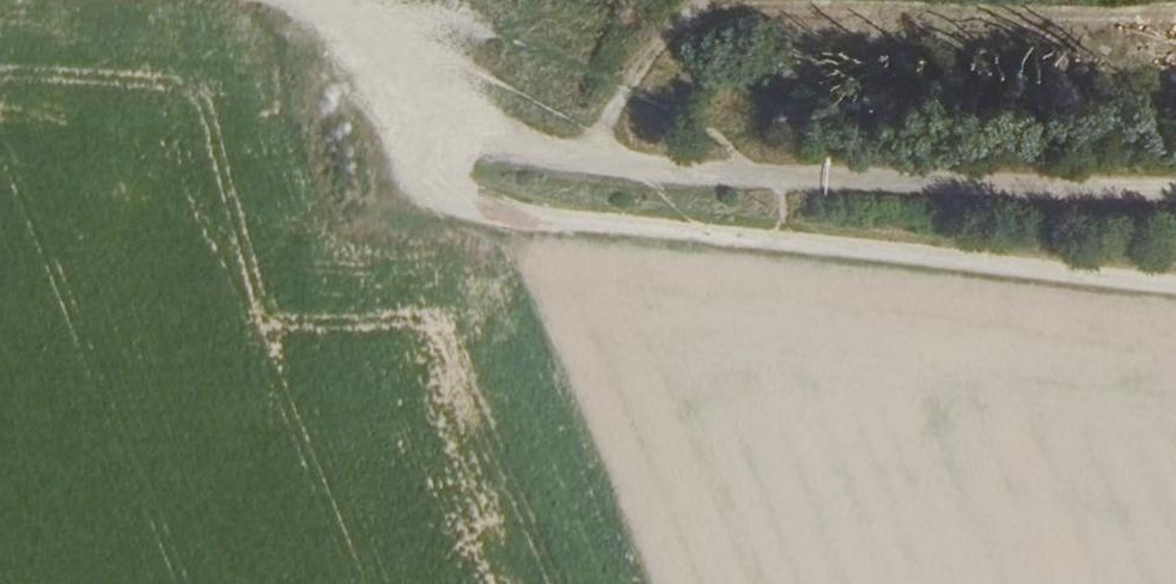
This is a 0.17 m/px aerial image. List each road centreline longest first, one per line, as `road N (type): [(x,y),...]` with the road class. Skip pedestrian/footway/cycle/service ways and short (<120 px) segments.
road 1 (track): [(413,109),(444,162),(485,200),(530,219),(606,234),(1175,294)]
road 2 (track): [(1175,192),(652,169),(513,152),(413,109)]
road 3 (track): [(413,109),(281,15),(240,0)]

